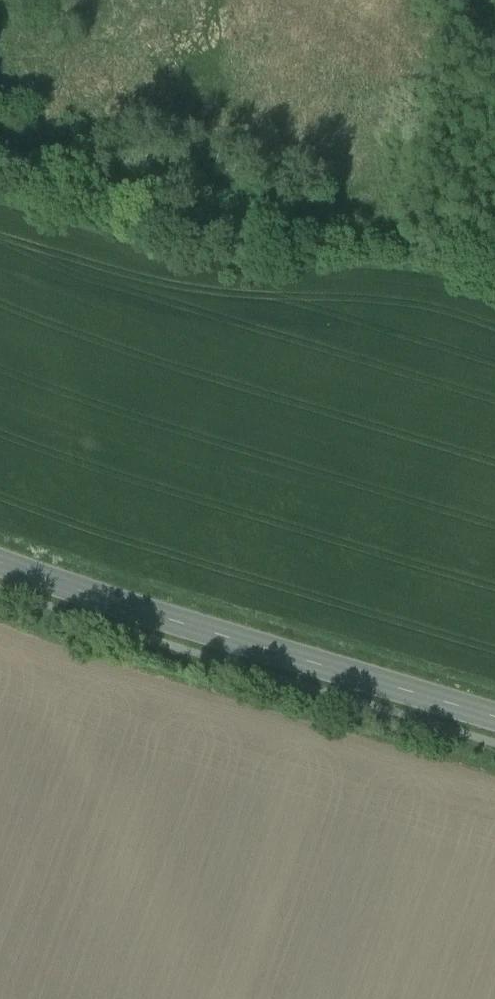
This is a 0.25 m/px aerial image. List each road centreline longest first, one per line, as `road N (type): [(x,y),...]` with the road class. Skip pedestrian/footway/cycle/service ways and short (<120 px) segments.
road 1 (tertiary): [(0,562),(494,717)]

